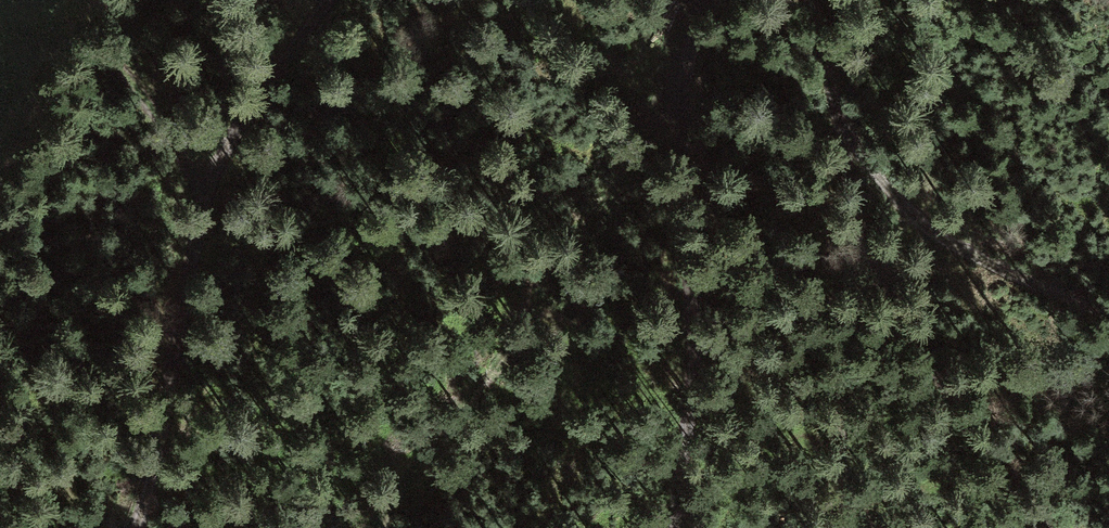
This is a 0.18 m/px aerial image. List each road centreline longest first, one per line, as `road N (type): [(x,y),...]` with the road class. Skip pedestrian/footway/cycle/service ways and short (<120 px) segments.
road 1 (track): [(137,527),(220,154),(333,0)]
road 2 (track): [(378,527),(581,236),(691,56)]
road 3 (track): [(712,0),(691,56),(682,527)]
road 4 (track): [(846,152),(848,249),(834,432),(846,527)]
road 5 (track): [(0,40),(84,60),(145,94),(209,190)]

